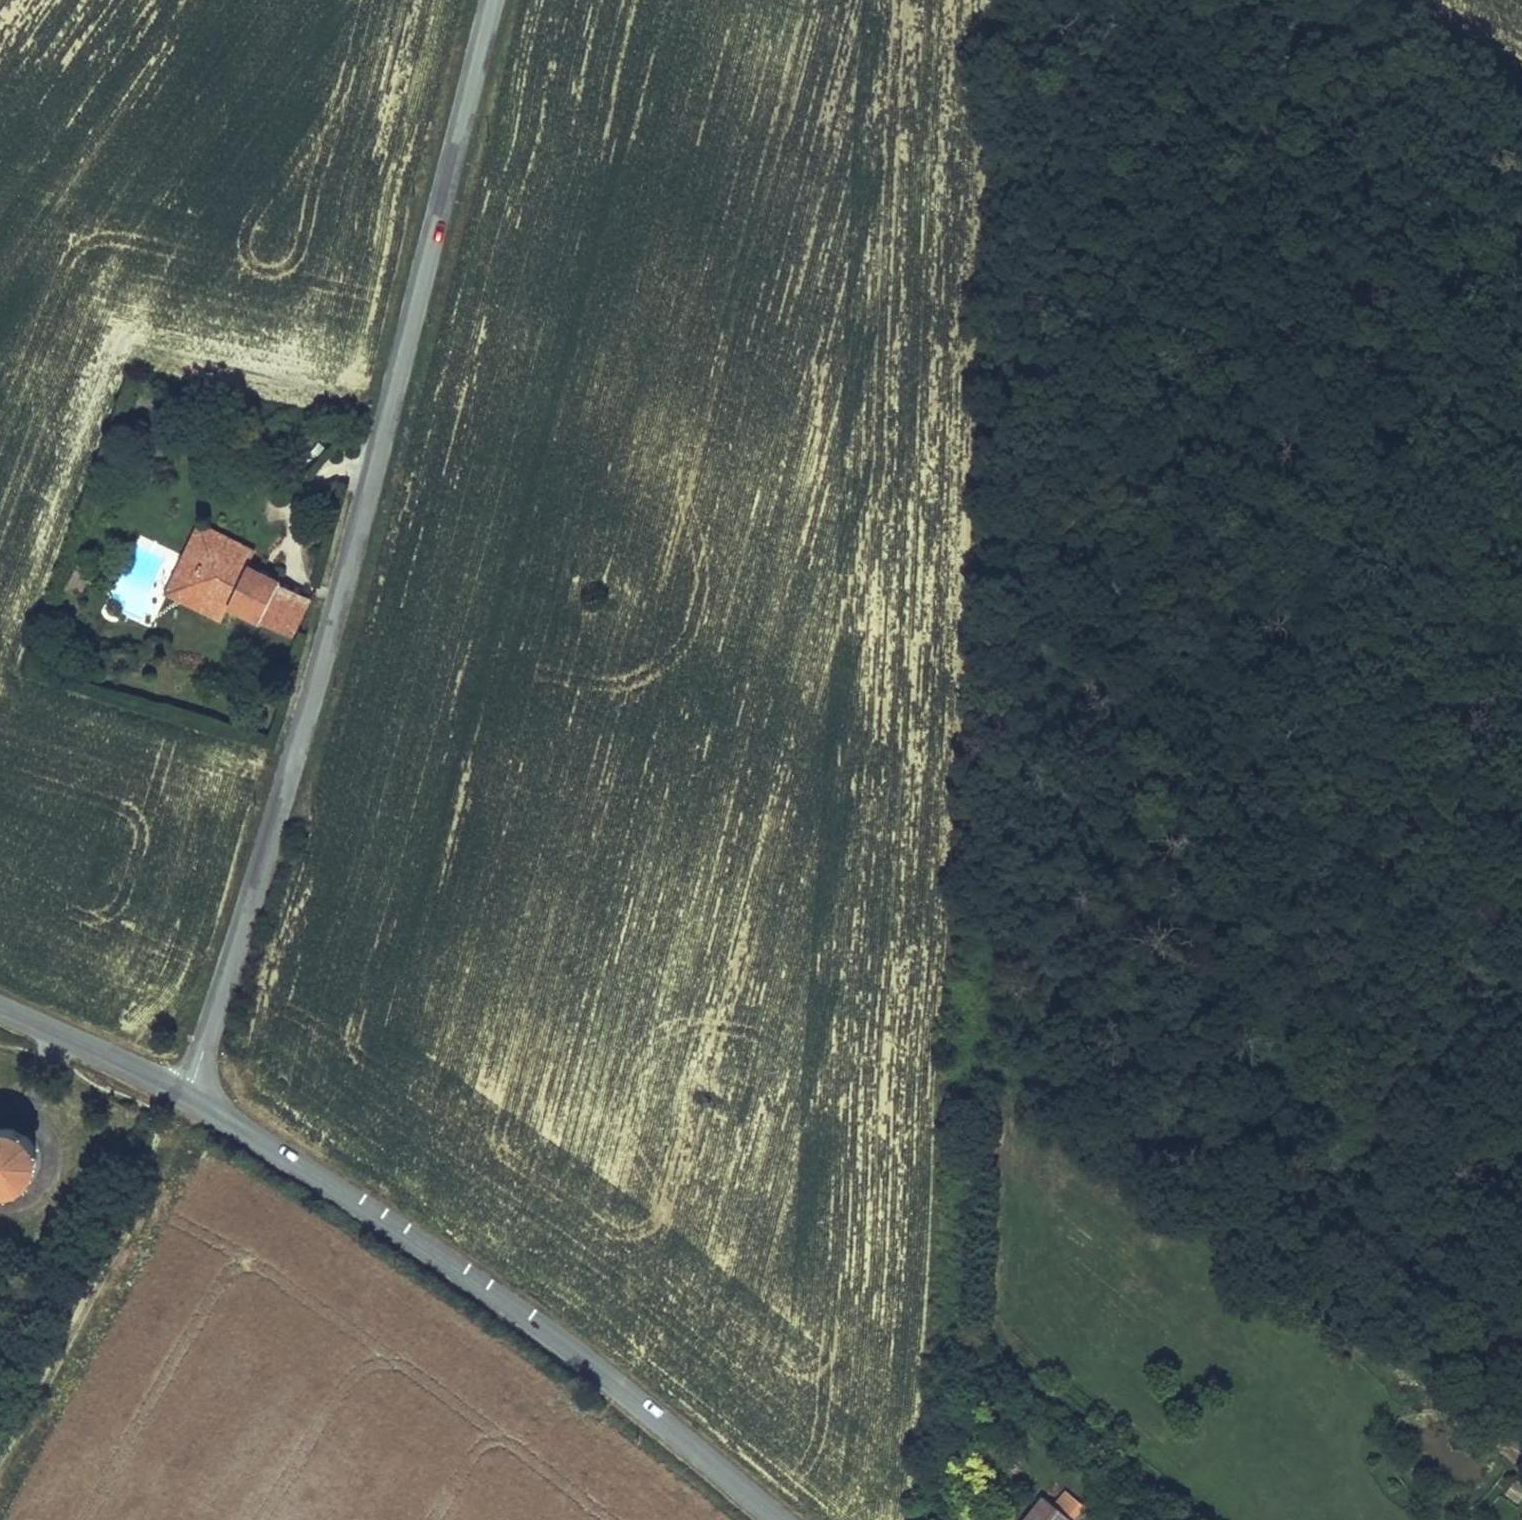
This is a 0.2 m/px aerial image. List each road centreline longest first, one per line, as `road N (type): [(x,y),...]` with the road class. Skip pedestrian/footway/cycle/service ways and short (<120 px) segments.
road 1 (unclassified): [(188,1096),(371,488),(494,0)]
road 2 (secondary): [(188,1096),(511,1309),(777,1519)]
road 3 (secondary): [(0,1010),(188,1096)]

